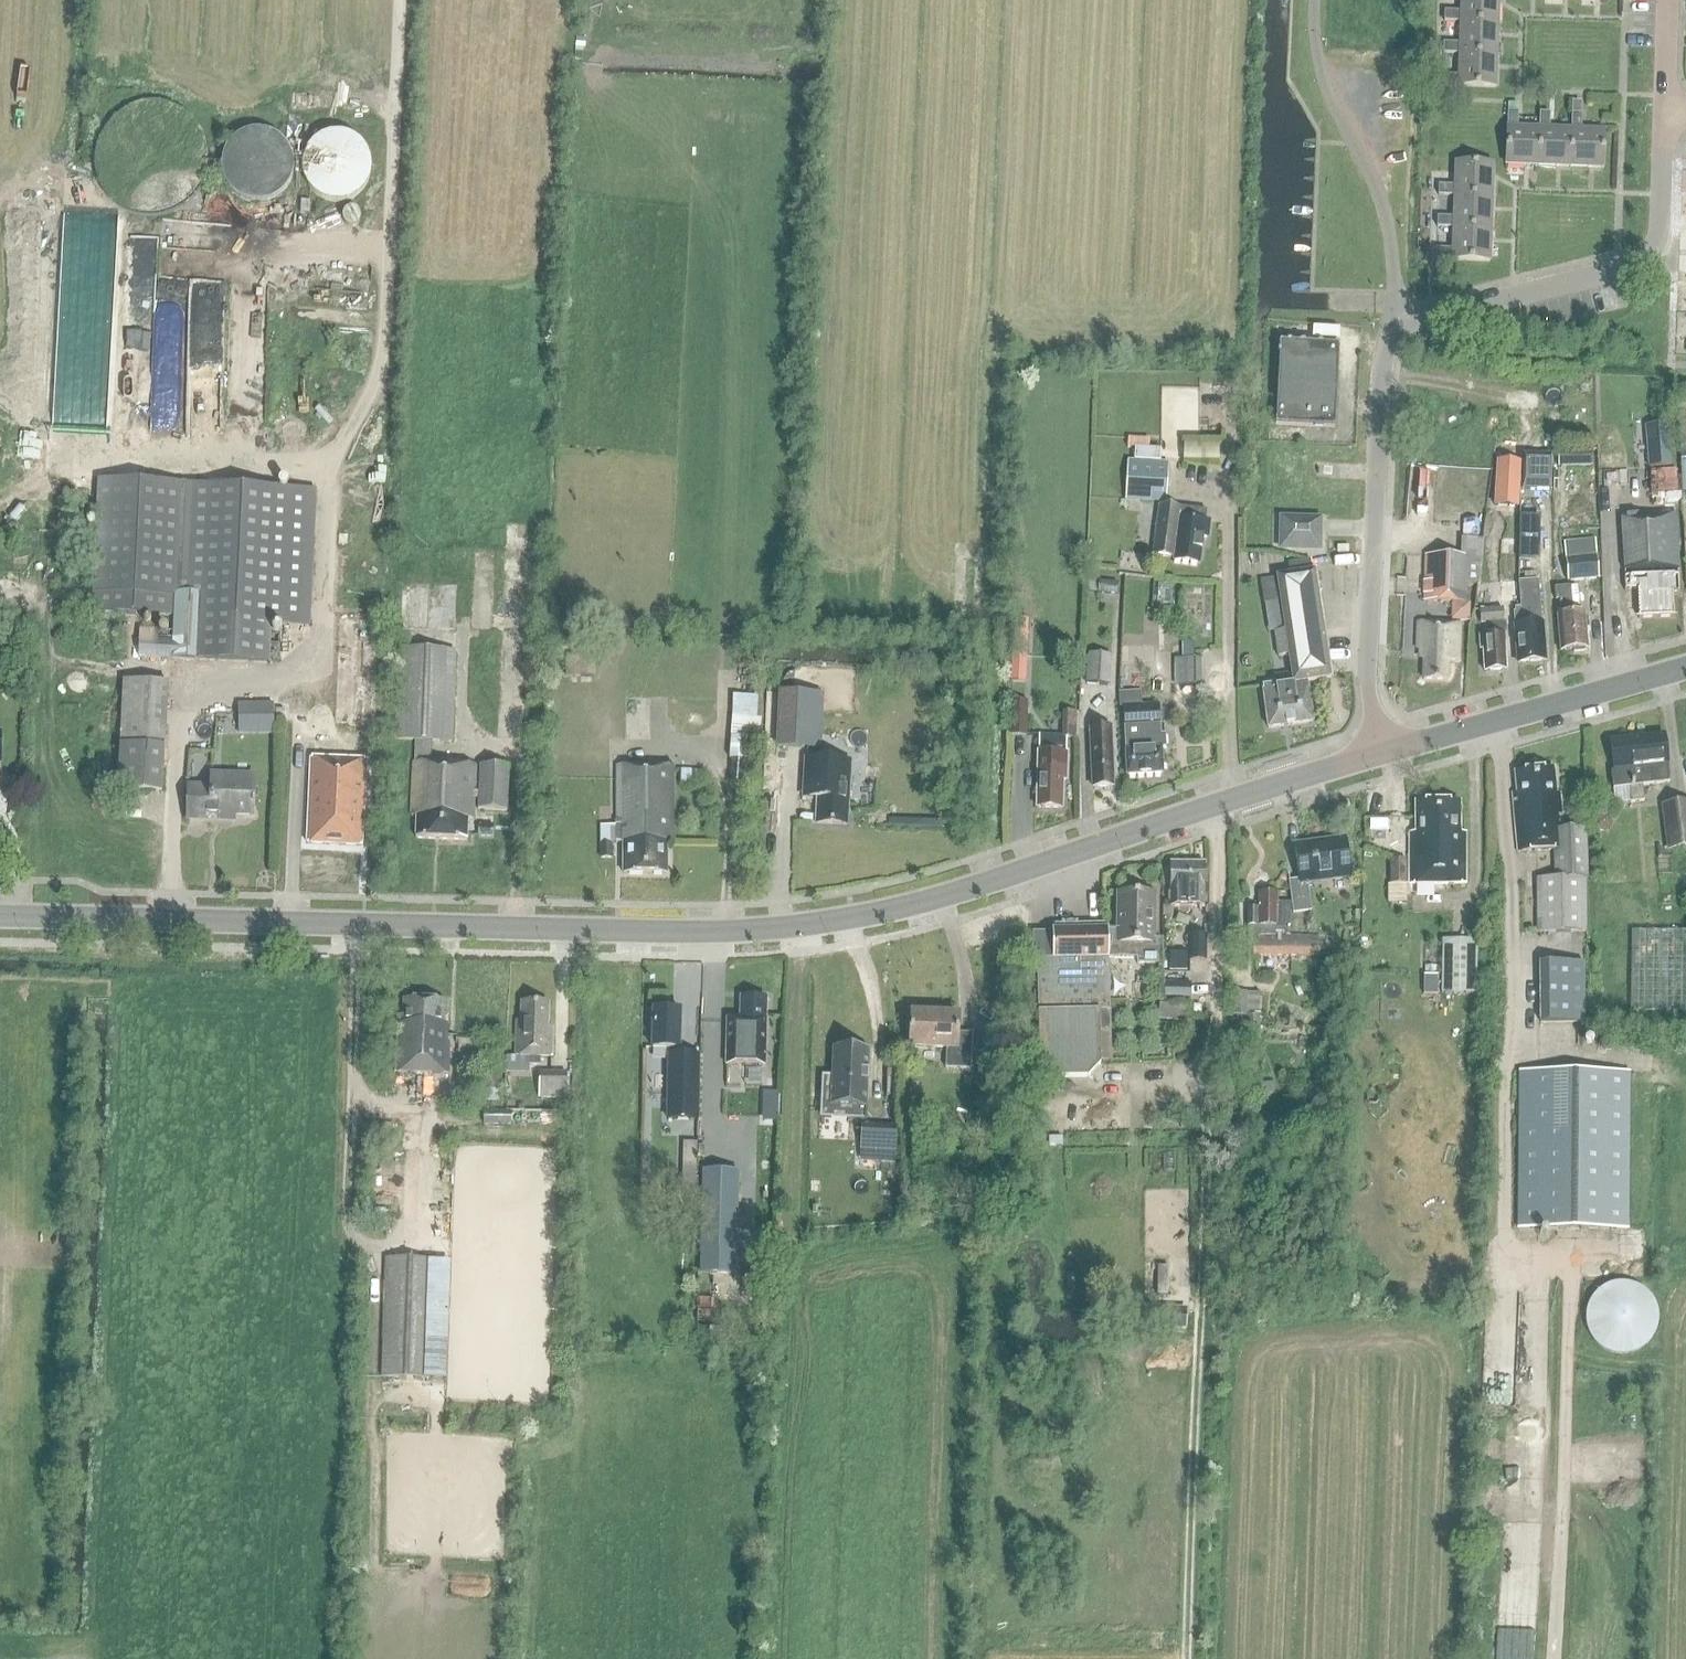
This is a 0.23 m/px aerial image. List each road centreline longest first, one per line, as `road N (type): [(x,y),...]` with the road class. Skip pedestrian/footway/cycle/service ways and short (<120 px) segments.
road 1 (tertiary): [(0,916),(767,930),(915,903),(1382,752)]
road 2 (unclassified): [(1382,752),(1369,685),(1376,436),(1389,325)]
road 3 (residential): [(1389,325),(1656,254),(1667,111)]
road 4 (unclassified): [(1389,325),(1386,219),(1319,70),(1314,0)]
road 5 (tertiary): [(1382,752),(1685,671)]
road 6 (track): [(796,953),(792,1250)]

